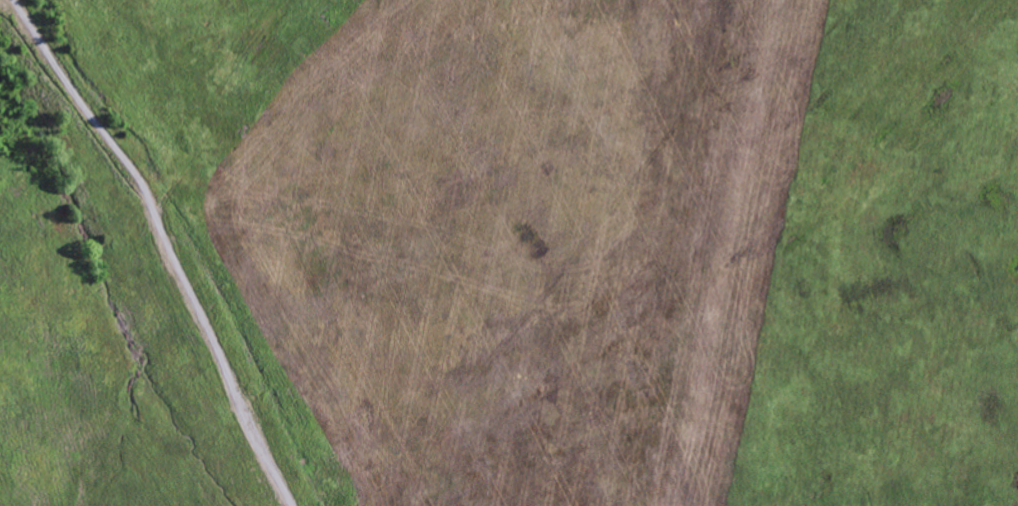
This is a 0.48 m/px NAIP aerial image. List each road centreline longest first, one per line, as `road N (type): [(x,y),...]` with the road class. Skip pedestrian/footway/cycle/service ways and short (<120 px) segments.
road 1 (track): [(292,505),(12,0)]

